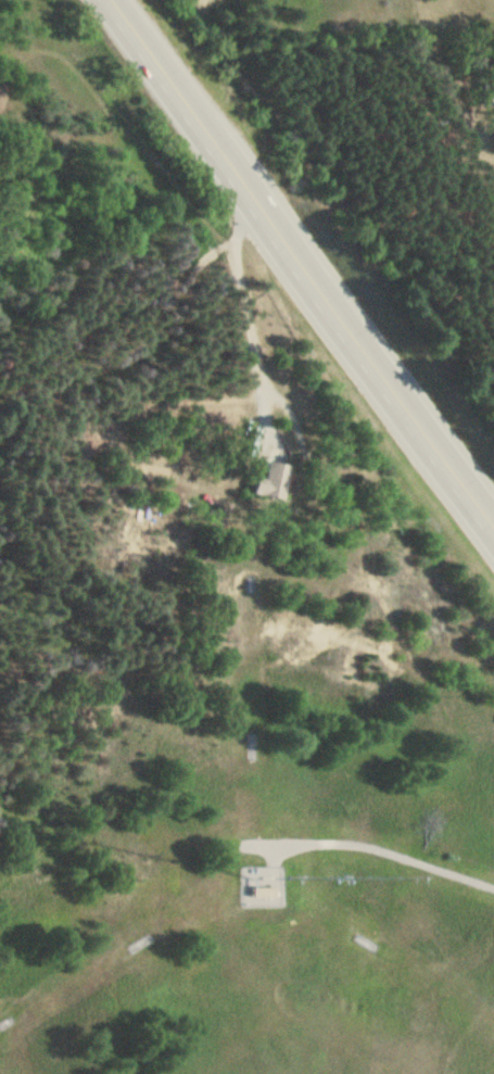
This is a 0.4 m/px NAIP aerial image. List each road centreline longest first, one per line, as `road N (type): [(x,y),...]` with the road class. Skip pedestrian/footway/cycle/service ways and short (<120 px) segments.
road 1 (primary): [(493,522),(113,0)]

